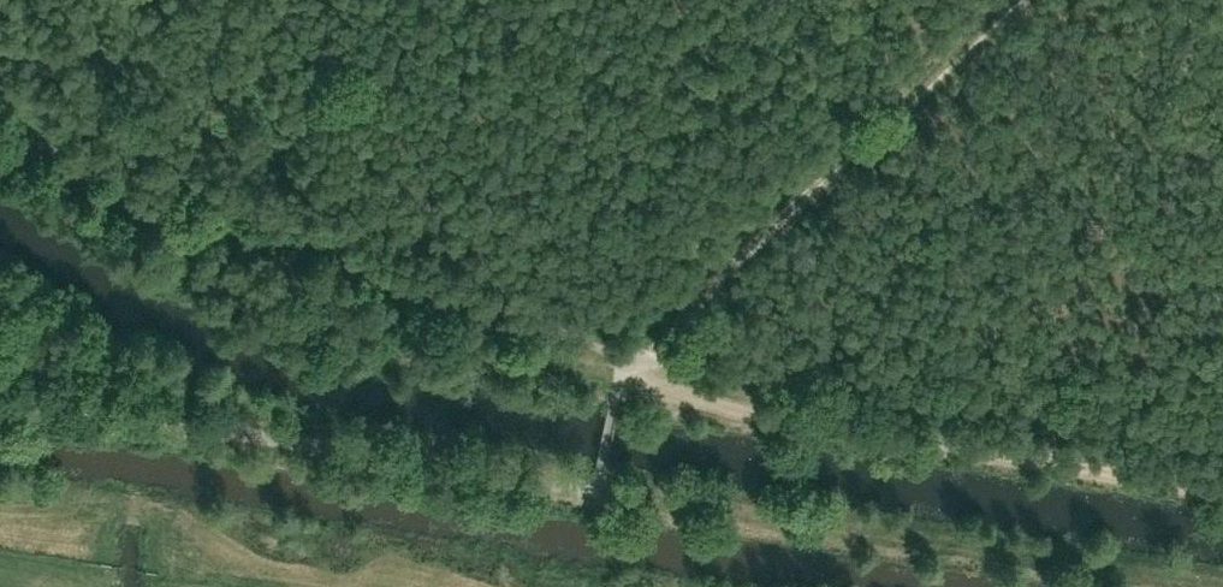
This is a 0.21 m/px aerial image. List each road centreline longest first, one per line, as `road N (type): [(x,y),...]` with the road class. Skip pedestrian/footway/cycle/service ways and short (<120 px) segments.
road 1 (track): [(1222,485),(786,420),(619,378)]
road 2 (track): [(1013,0),(645,355)]
road 3 (track): [(231,431),(571,488),(590,485),(600,472)]
road 4 (track): [(0,397),(231,431)]

